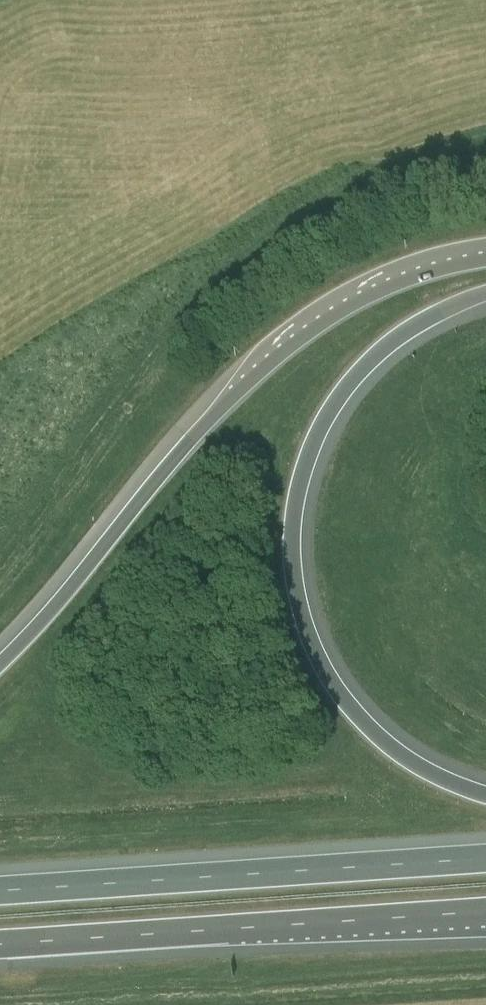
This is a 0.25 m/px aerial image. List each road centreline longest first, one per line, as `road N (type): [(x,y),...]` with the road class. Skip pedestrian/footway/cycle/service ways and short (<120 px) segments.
road 1 (motorway): [(485,798),(383,741),(327,675),(299,609),(298,524),(313,448),(362,368),(441,313),(485,298)]
road 2 (motorway): [(485,260),(358,299),(291,345),(235,393),(0,667)]
road 3 (motorway): [(485,861),(0,896)]
road 4 (motorway): [(0,944),(485,913)]

